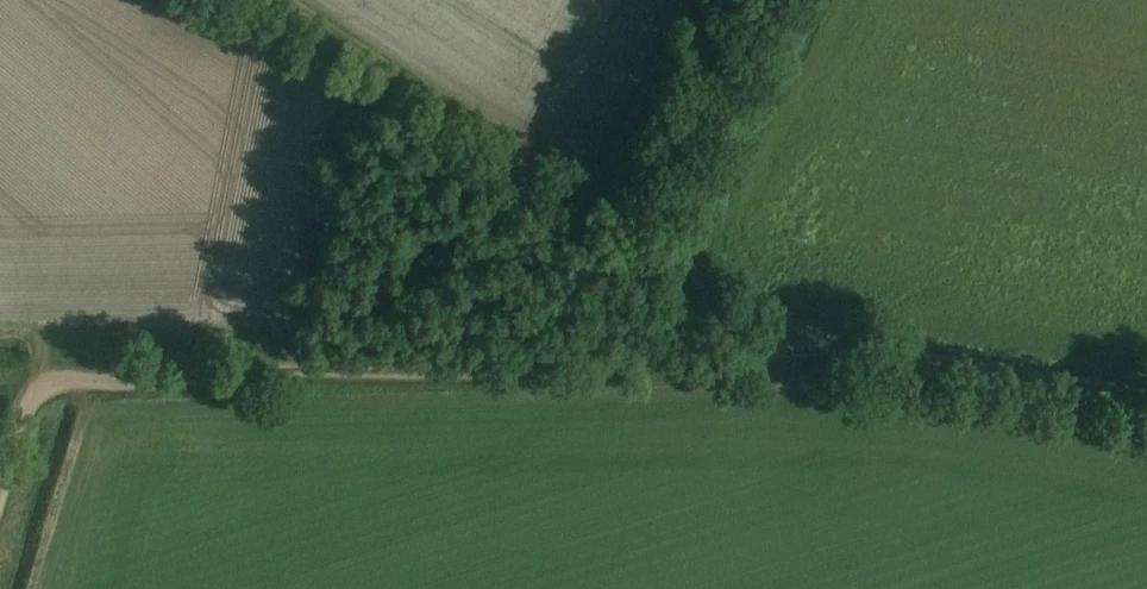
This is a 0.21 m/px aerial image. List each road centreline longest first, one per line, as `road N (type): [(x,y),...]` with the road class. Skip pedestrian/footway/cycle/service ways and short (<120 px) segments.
road 1 (track): [(0,496),(22,418),(42,392),(73,380),(848,358)]
road 2 (track): [(284,0),(848,358)]
road 3 (track): [(848,358),(1146,401)]

